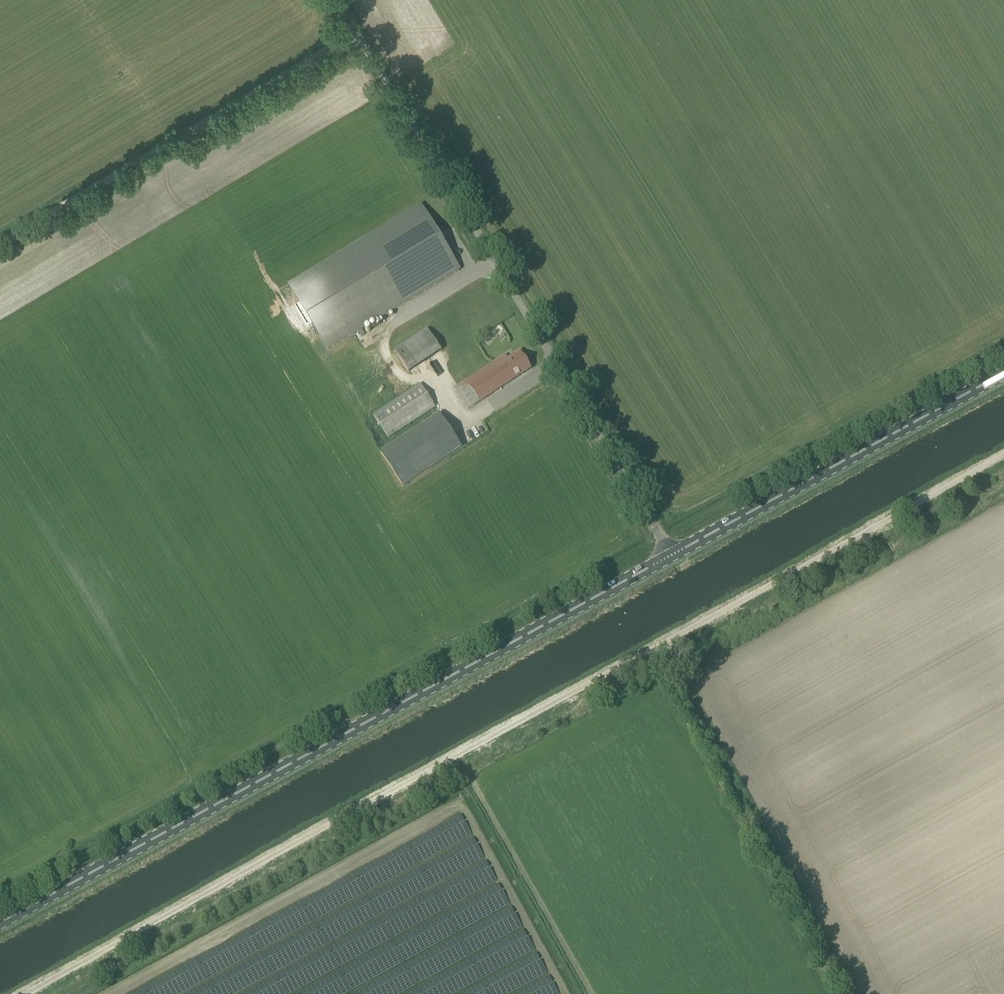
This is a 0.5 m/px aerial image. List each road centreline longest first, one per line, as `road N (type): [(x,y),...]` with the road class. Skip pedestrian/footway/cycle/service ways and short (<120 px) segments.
road 1 (unclassified): [(0,993),(1003,456)]
road 2 (primary): [(0,923),(673,554)]
road 3 (unclassified): [(673,554),(342,0)]
road 4 (track): [(357,27),(0,237)]
road 5 (primary): [(673,554),(1003,373)]

